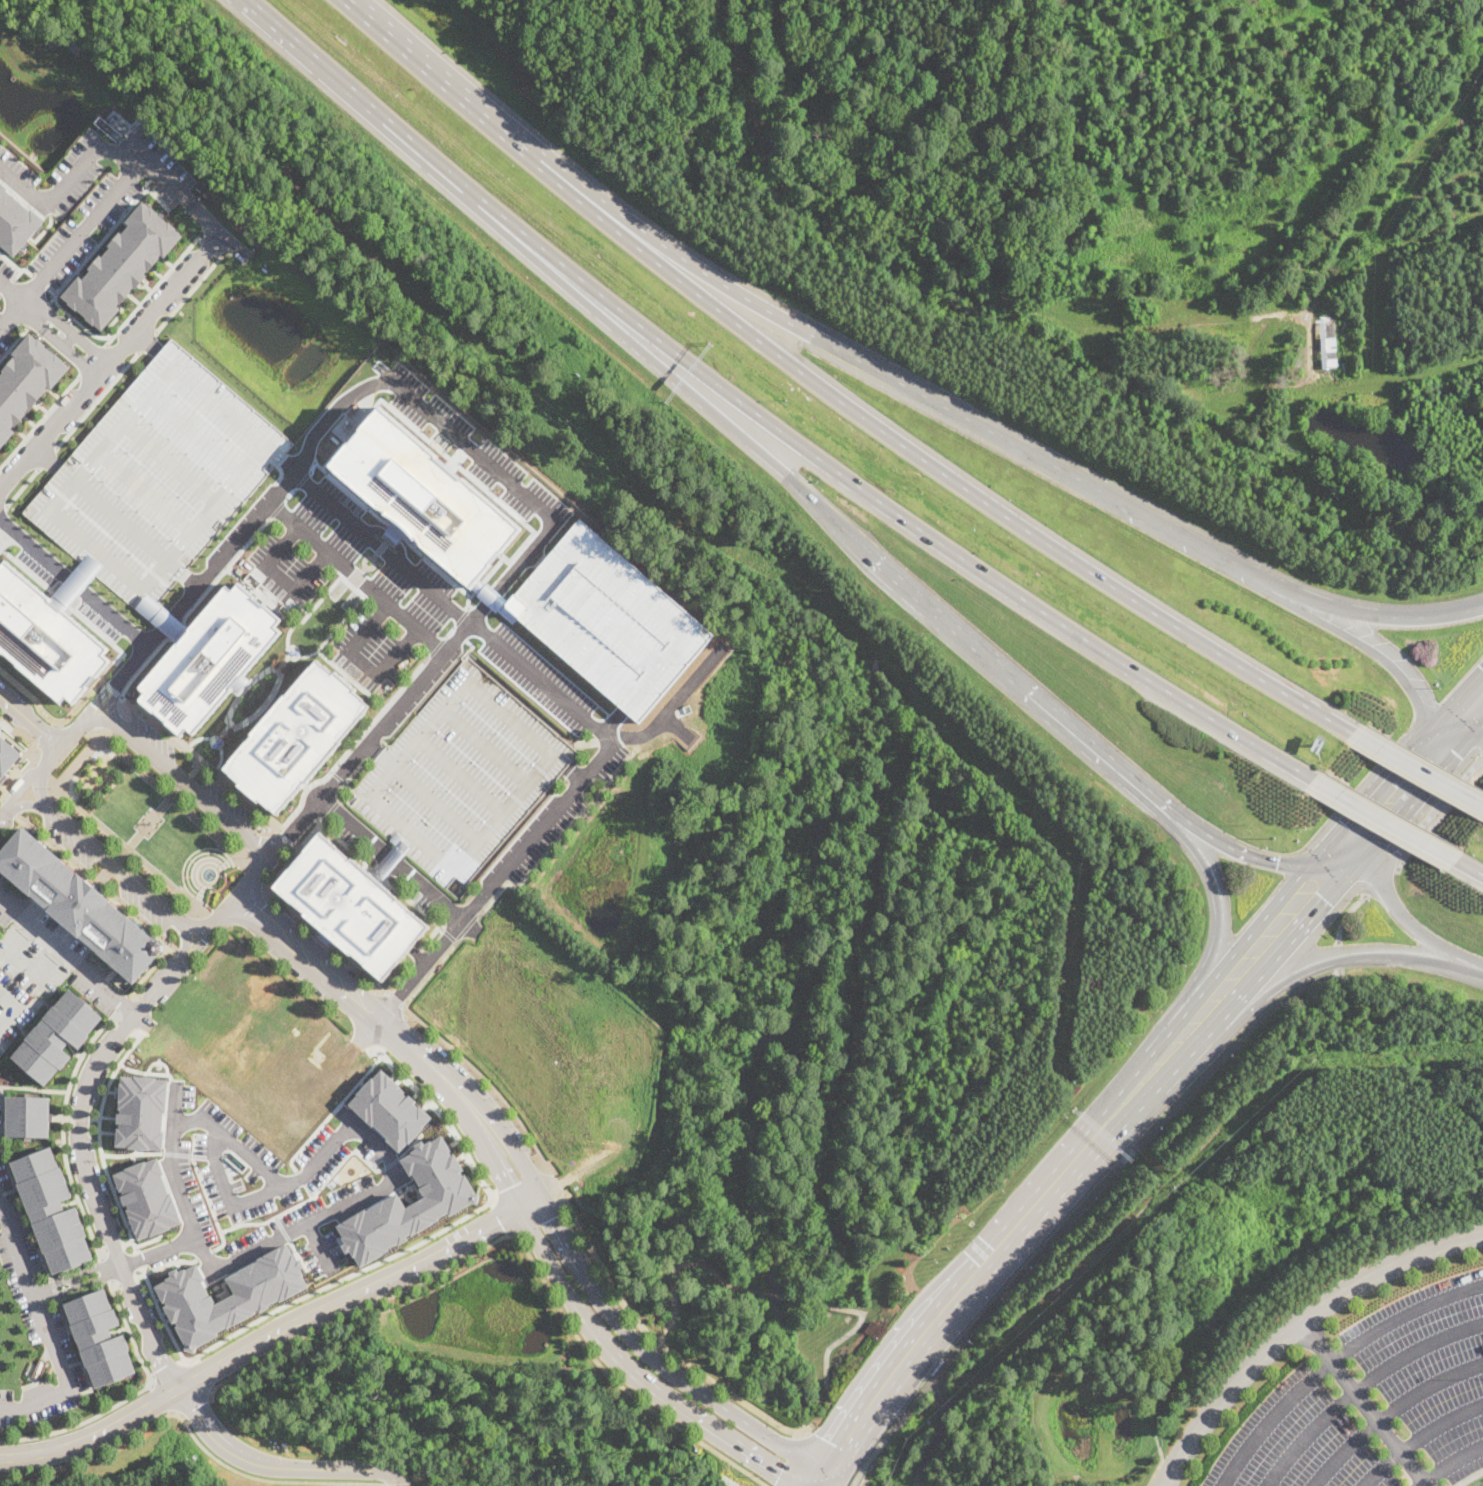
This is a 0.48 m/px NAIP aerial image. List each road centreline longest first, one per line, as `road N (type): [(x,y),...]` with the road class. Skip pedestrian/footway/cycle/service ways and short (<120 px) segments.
road 1 (motorway): [(1353,734),(945,473),(537,166)]
road 2 (motorway): [(588,292),(962,557),(1315,782)]
road 3 (residential): [(256,876),(259,852),(117,722),(84,722),(41,771),(43,801),(195,927),(214,922),(256,876)]
road 4 (residential): [(543,1197),(96,1435),(0,1456)]
road 5 (motorway): [(1022,450),(697,267),(563,168),(537,166)]
road 6 (motorway): [(1434,749),(1415,693),(1393,665),(1022,450)]
road 7 (track): [(1482,80),(1332,262),(1309,331),(1313,365),(1334,385),(1482,360)]
road 8 (residential): [(180,1389),(118,1260),(87,1171),(80,1117),(101,1056),(181,959)]
road 9 (residential): [(175,1085),(171,1159),(216,1265),(396,1180),(391,1156),(342,1112)]
road 10 (motorway): [(247,0),(588,292)]
road 11 (motorway): [(843,532),(1177,822)]
road 12 (residential): [(543,1197),(502,1130),(443,1062),(245,888)]
road 13 (residential): [(227,908),(447,1092),(519,1211)]
road 14 (residential): [(1164,1485),(1217,1407),(1302,1321),(1358,1283),(1482,1232)]
road 15 (residential): [(828,1473),(643,1350),(605,1303),(543,1197)]
road 16 (residential): [(519,1211),(579,1309),(625,1365),(798,1485)]
road 17 (track): [(1312,304),(1299,314),(1113,328),(948,285)]
road 18 (motorway): [(588,292),(843,532)]
road 19 (secondary): [(1038,1208),(873,1406),(828,1473)]
road 20 (motorway): [(1172,1050),(1295,976),(1339,959),(1412,958),(1482,975)]
road 21 (residential): [(191,202),(120,143),(99,143),(47,207),(0,165)]
road 22 (motorway): [(537,166),(340,0)]
road 23 (secondary): [(1342,857),(1172,1050)]
road 24 (motorway): [(1482,610),(1407,622),(1373,617),(1305,601),(1241,573)]
road 25 (motorway): [(1177,822),(1208,865),(1221,941),(1172,1050)]
road 26 (residential): [(173,1122),(209,1122),(280,1187),(305,1176),(353,1121)]
road 27 (secondary): [(1172,1050),(1038,1208)]
road 28 (track): [(1312,304),(1384,252),(1482,207)]
road 29 (residential): [(0,1209),(72,1388)]
road 30 (motorway): [(1360,835),(1398,911),(1423,935),(1482,965)]
road 31 (primary): [(1482,700),(1360,835)]
road 32 (residential): [(101,366),(221,231)]
road 33 (motorway): [(1177,822),(1294,867),(1342,857)]
road 34 (motorway): [(1315,782),(1462,864)]
road 35 (motorway): [(1482,759),(1381,879)]
road 36 (residential): [(101,366),(0,486)]
road 37 (motorway): [(1482,806),(1353,734)]
road 38 (residential): [(220,1132),(213,1155),(230,1202),(280,1187)]

